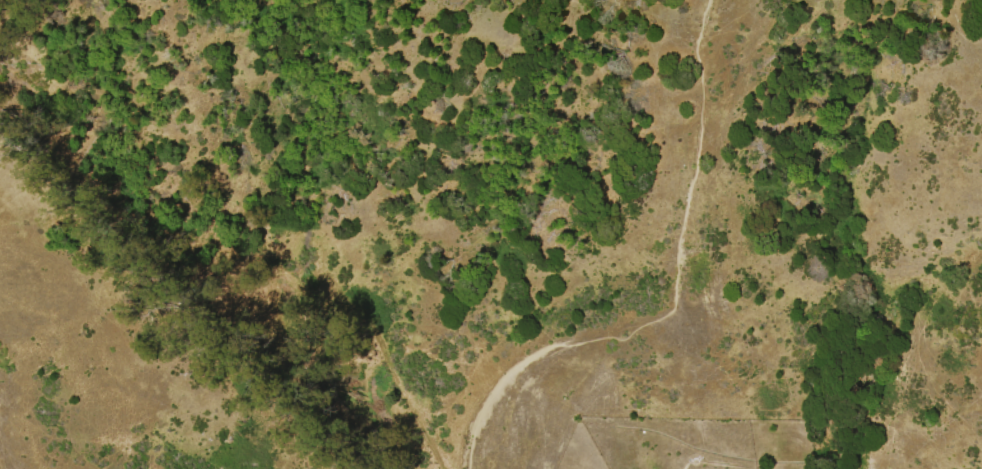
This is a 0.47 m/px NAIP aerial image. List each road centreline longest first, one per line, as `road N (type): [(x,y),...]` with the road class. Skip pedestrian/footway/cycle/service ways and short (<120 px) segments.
road 1 (track): [(470,468),(482,403),(510,371),(550,347),(650,331),(678,307),(702,47),(715,0)]

